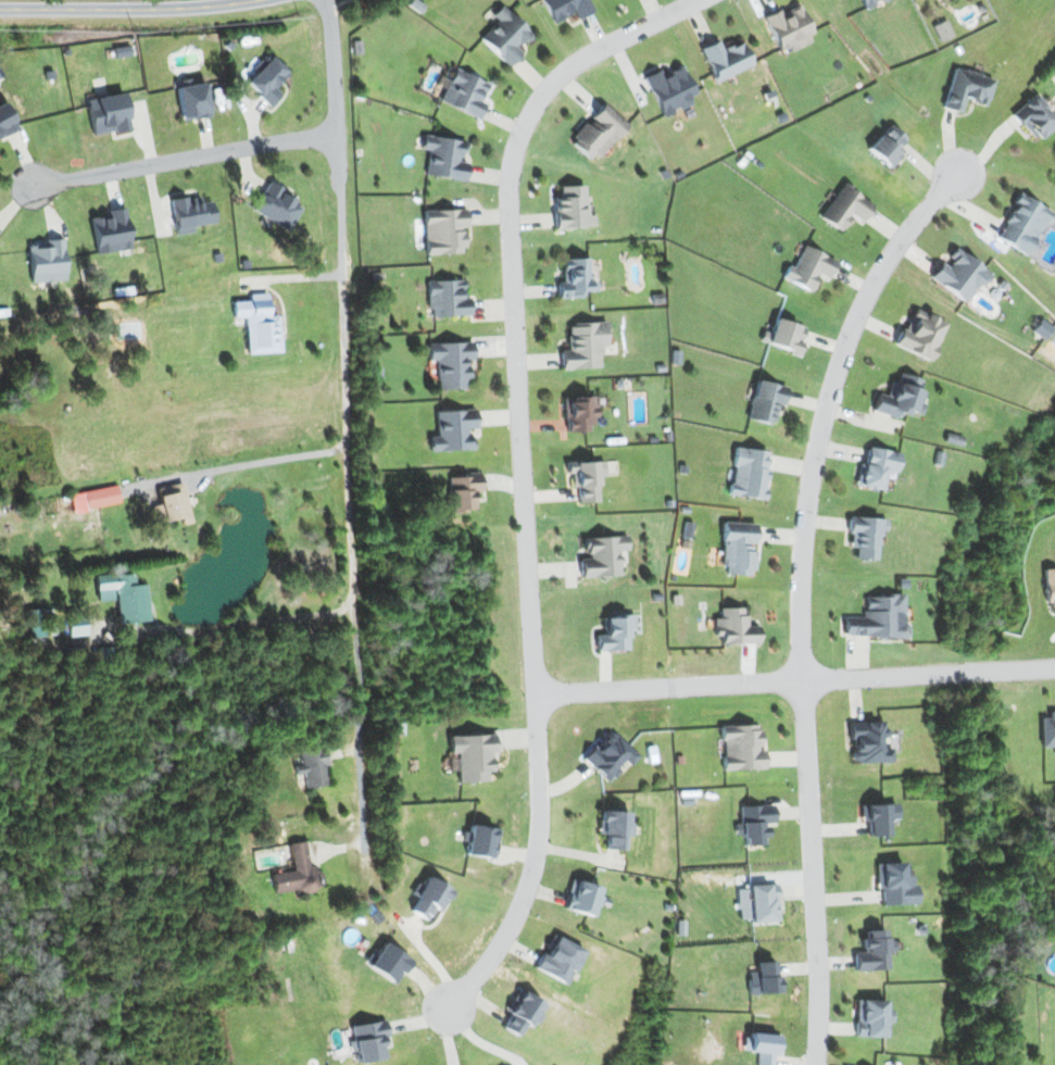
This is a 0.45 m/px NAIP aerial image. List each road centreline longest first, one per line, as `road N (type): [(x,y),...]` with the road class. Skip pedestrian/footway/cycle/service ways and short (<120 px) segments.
road 1 (residential): [(452,1015),(520,916),(539,860),(512,160),(552,80),(585,54),(692,0)]
road 2 (residential): [(340,187),(366,868)]
road 3 (residential): [(813,680),(807,547),(820,436),(845,348),(883,268),(957,170)]
road 4 (residential): [(533,694),(1054,668)]
road 5 (residential): [(818,1064),(813,680)]
road 6 (residential): [(336,134),(33,185)]
road 7 (tertiary): [(246,0),(0,6)]
road 8 (residential): [(327,0),(340,187)]

